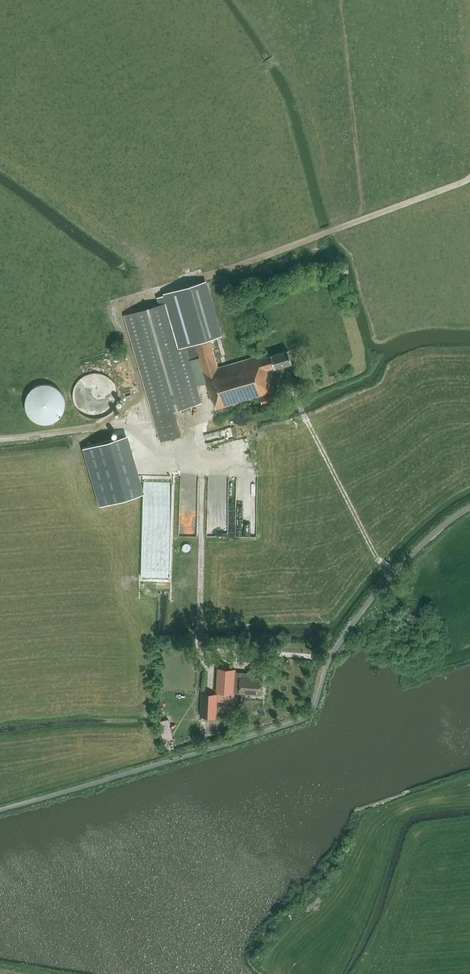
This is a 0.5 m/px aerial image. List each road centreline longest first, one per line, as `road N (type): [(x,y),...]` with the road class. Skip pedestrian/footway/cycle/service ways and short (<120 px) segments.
road 1 (track): [(469,178),(227,270),(116,303),(151,421),(140,435)]
road 2 (unclassified): [(469,507),(394,572),(328,659)]
road 3 (track): [(197,456),(200,652)]

